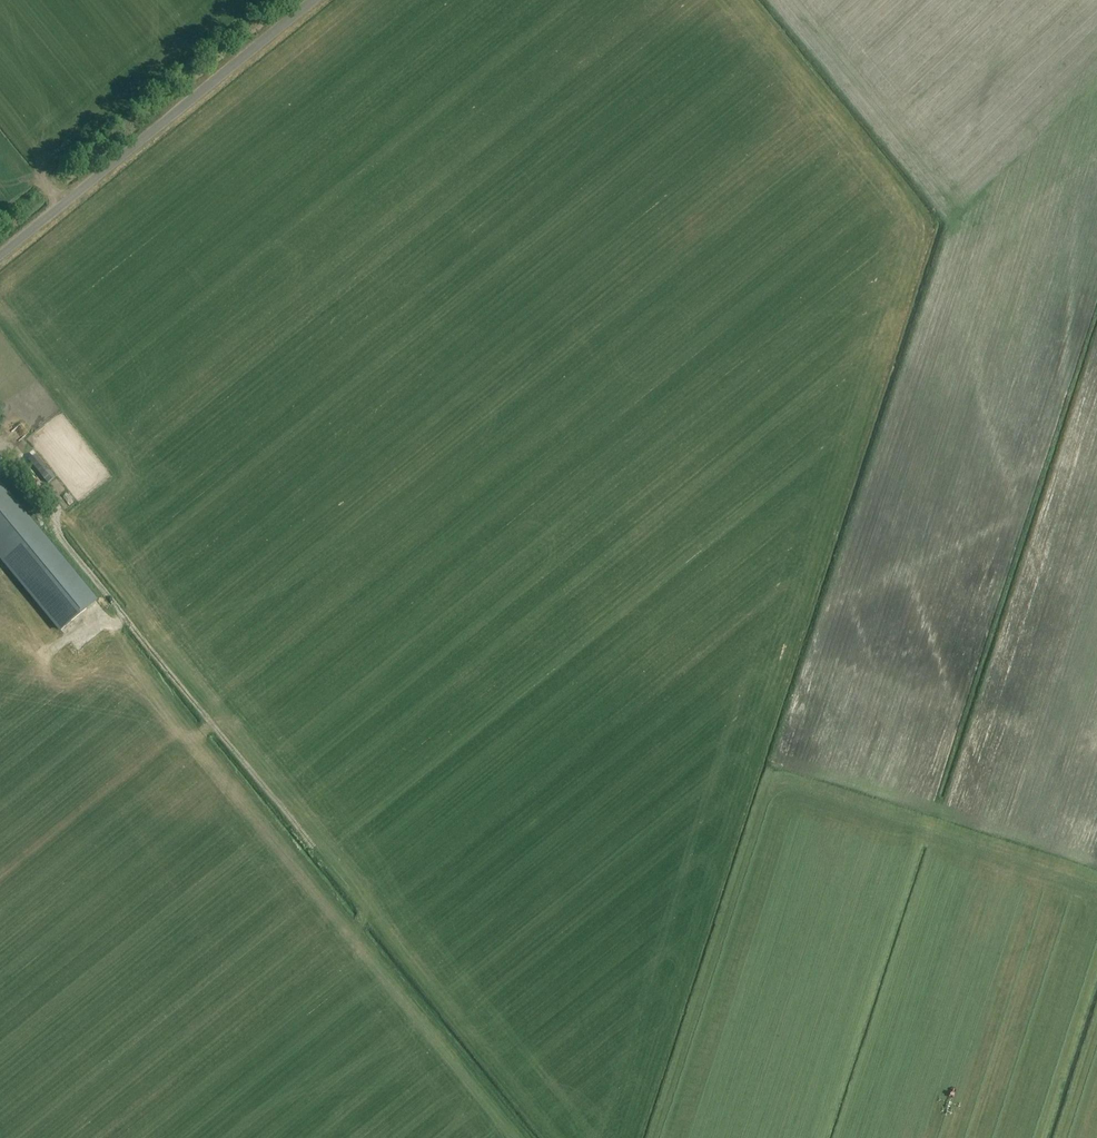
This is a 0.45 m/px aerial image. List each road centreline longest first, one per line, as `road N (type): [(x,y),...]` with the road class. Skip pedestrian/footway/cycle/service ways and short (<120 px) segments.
road 1 (unclassified): [(0,253),(314,0)]

